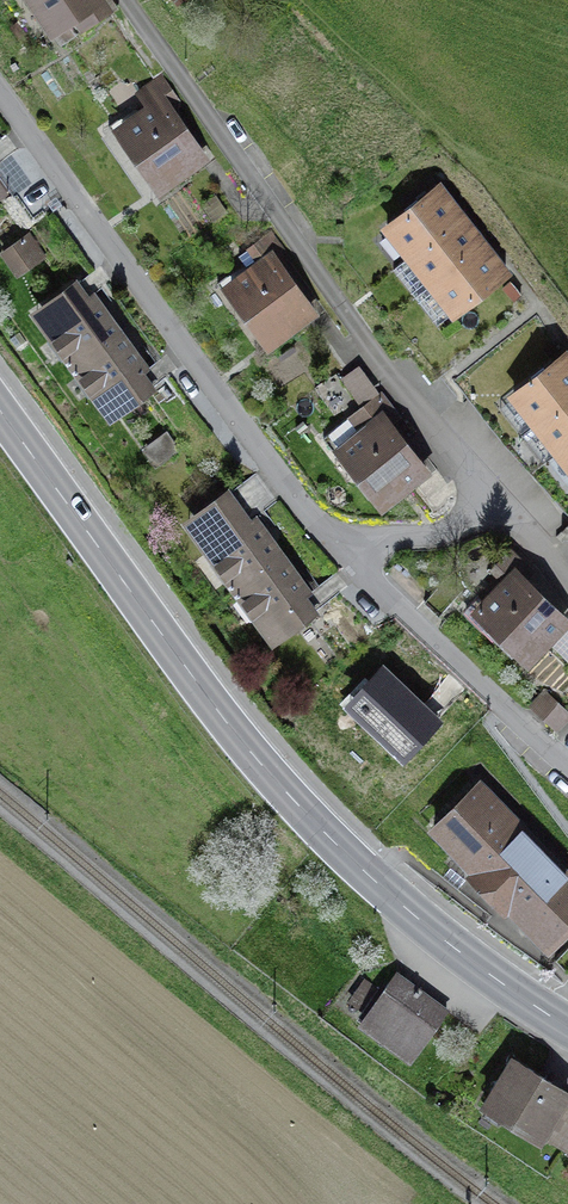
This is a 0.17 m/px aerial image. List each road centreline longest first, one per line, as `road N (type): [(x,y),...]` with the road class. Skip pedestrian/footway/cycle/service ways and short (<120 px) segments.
road 1 (secondary): [(567,1028),(456,953),(352,861),(197,689),(0,418)]
road 2 (residential): [(125,0),(381,364),(496,501)]
road 3 (residential): [(0,92),(331,539)]
road 4 (residential): [(331,539),(567,764)]
road 5 (residential): [(331,539),(449,533),(496,501)]

